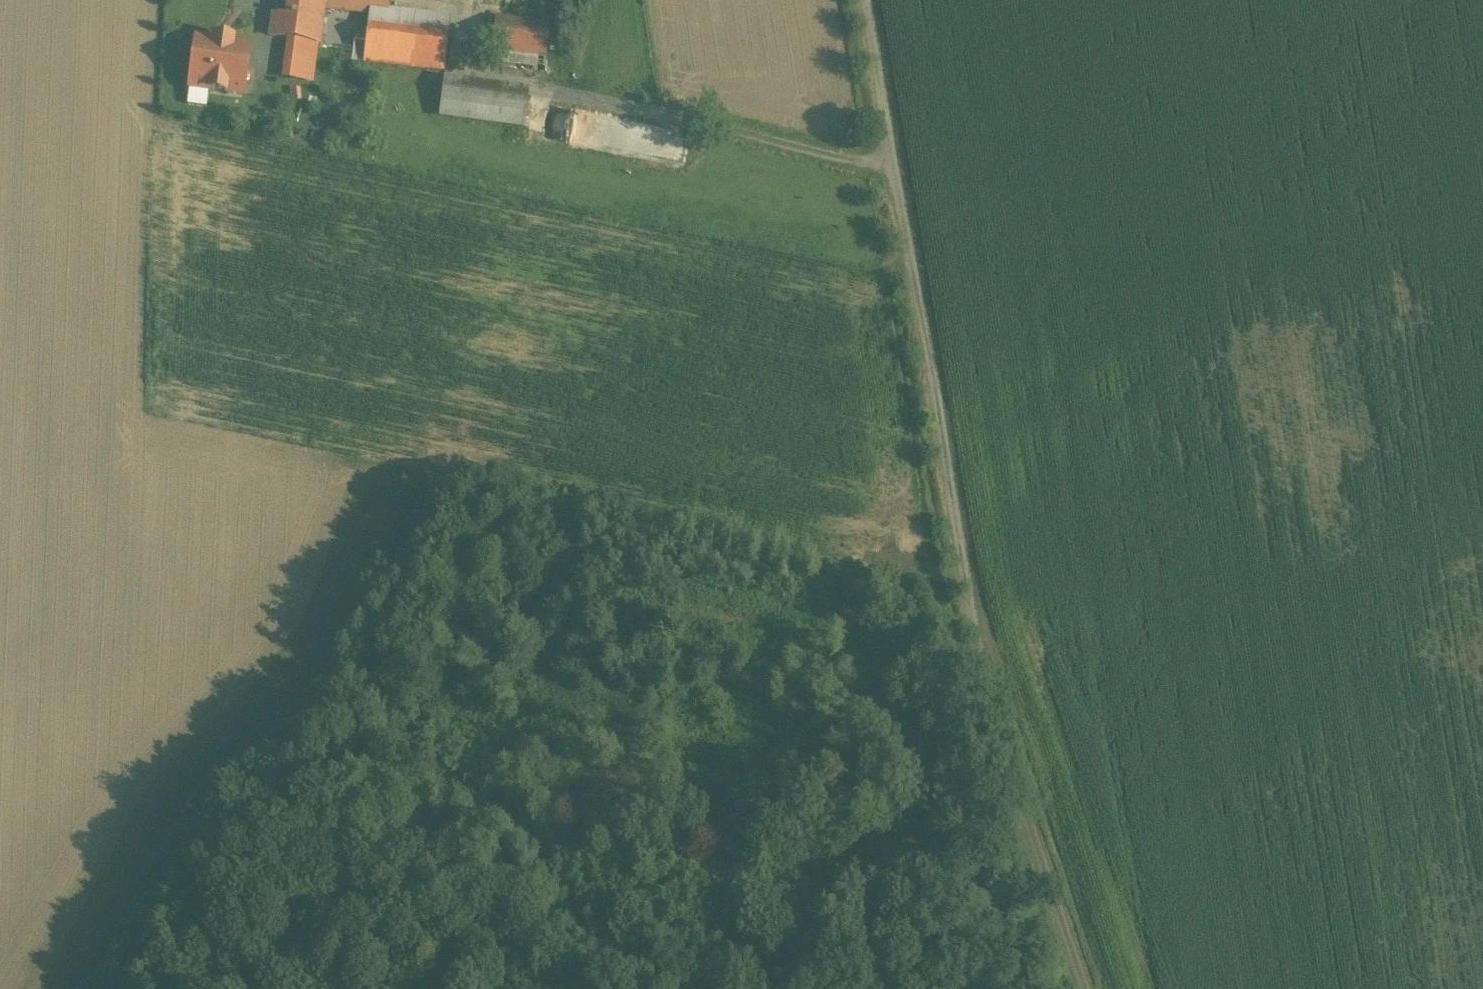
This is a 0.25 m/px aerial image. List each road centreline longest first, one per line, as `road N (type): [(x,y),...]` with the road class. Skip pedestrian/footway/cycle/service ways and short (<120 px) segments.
road 1 (unclassified): [(1088,988),(960,589),(861,0)]
road 2 (track): [(548,90),(886,162)]

